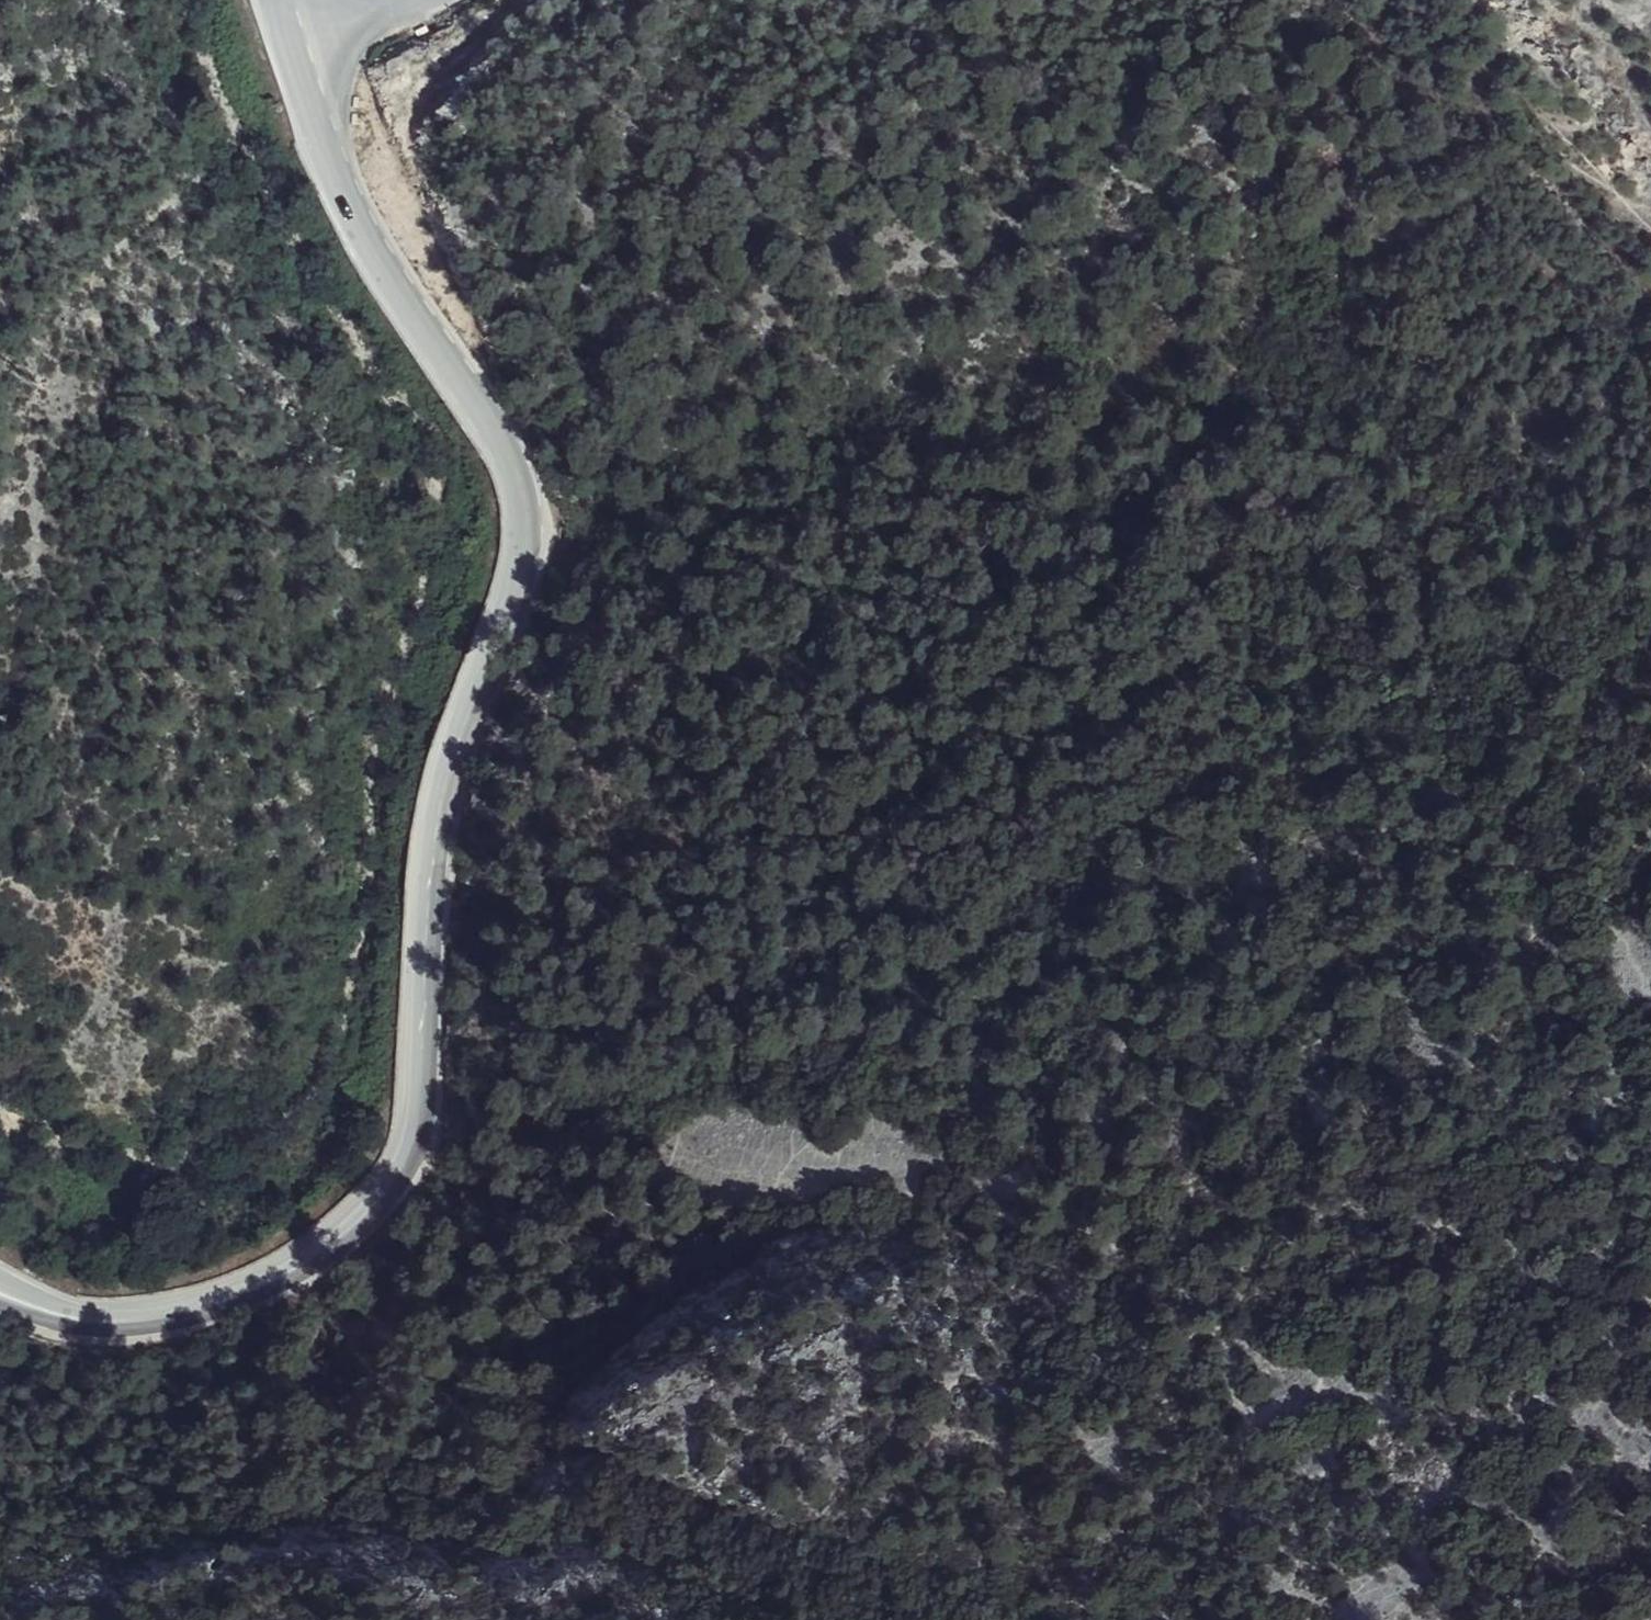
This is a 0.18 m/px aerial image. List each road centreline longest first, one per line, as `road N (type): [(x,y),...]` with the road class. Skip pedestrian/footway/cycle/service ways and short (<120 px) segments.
road 1 (secondary): [(123,1322),(194,1314),(269,1293),(381,1210),(407,1165),(441,790),(518,540),(506,466),(378,263),(313,110),(279,0)]

